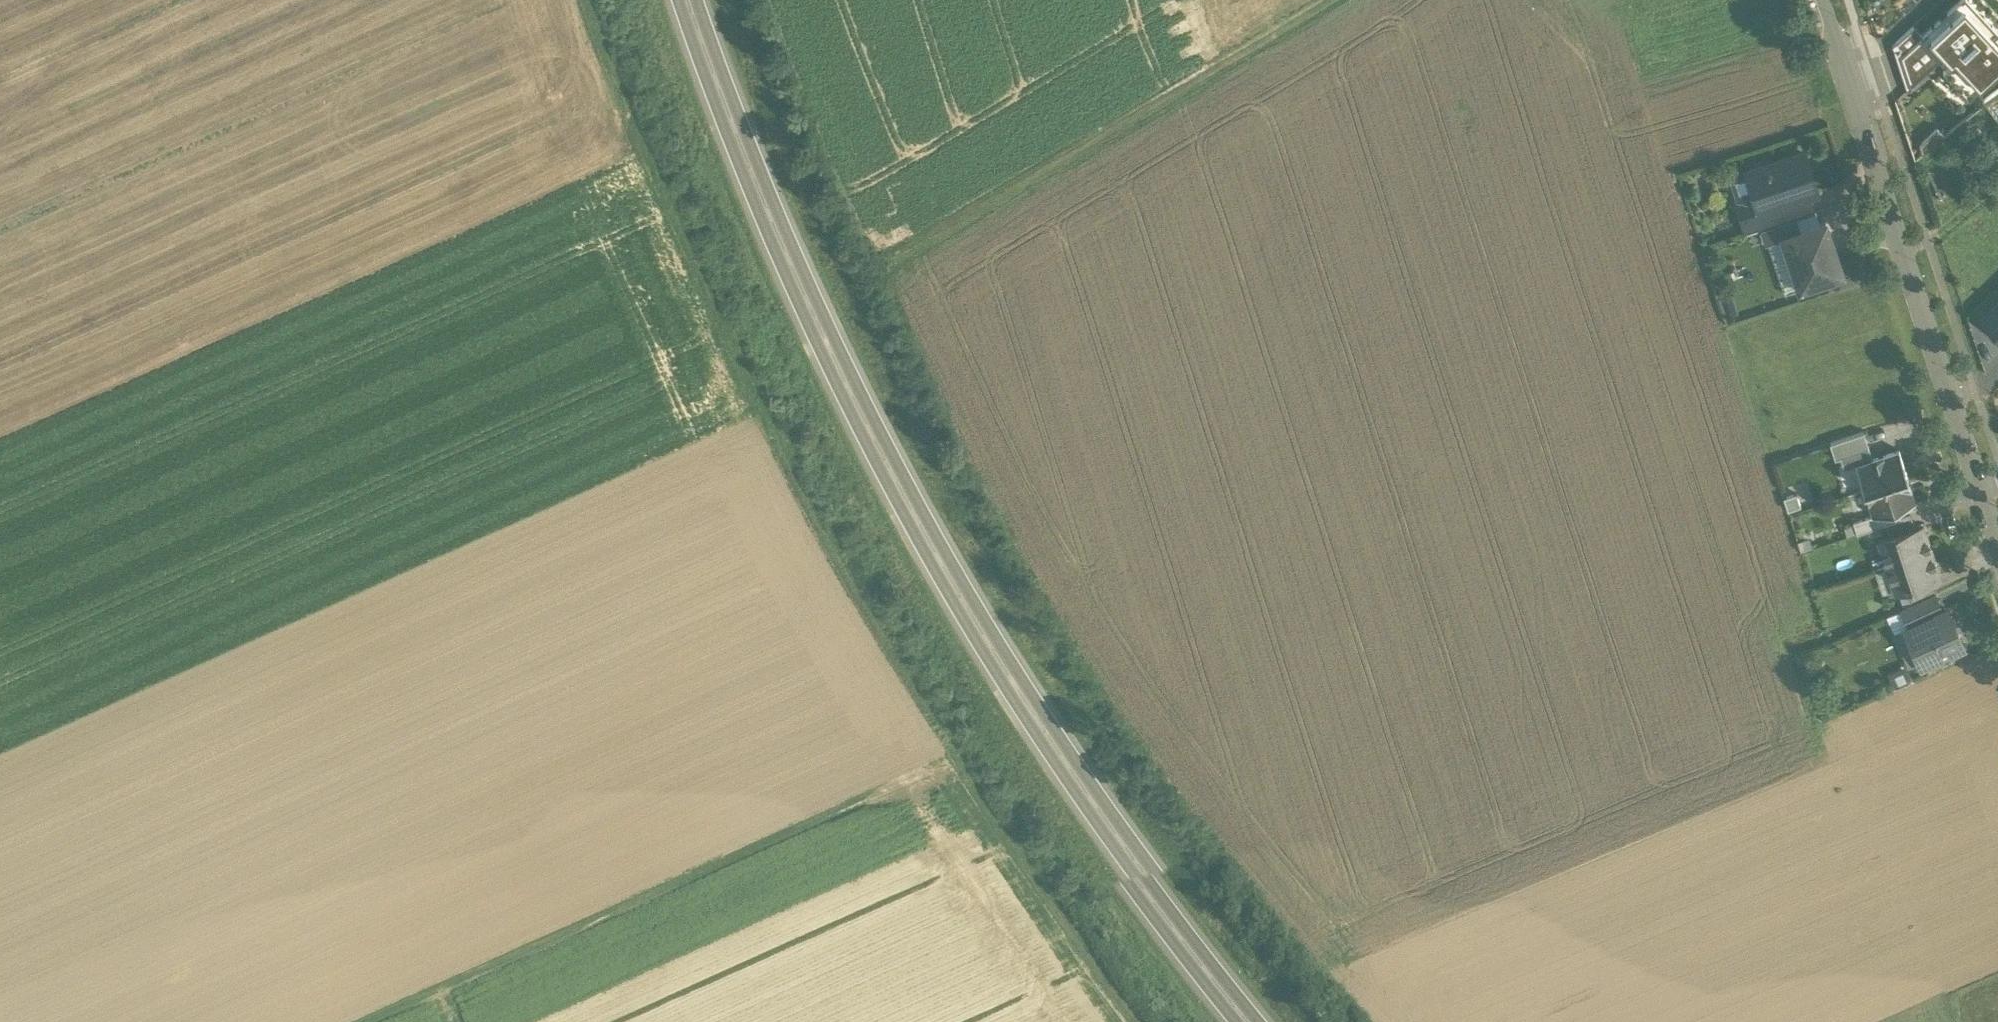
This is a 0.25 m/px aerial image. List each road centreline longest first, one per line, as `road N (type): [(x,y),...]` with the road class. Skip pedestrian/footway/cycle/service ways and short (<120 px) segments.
road 1 (primary): [(1256,1021),(1052,747),(931,544),(782,240),(694,0)]
road 2 (track): [(1150,1021),(923,701),(798,480),(697,263),(596,0)]
road 3 (unclassified): [(1997,545),(1816,0)]
road 4 (track): [(891,271),(1365,0)]

